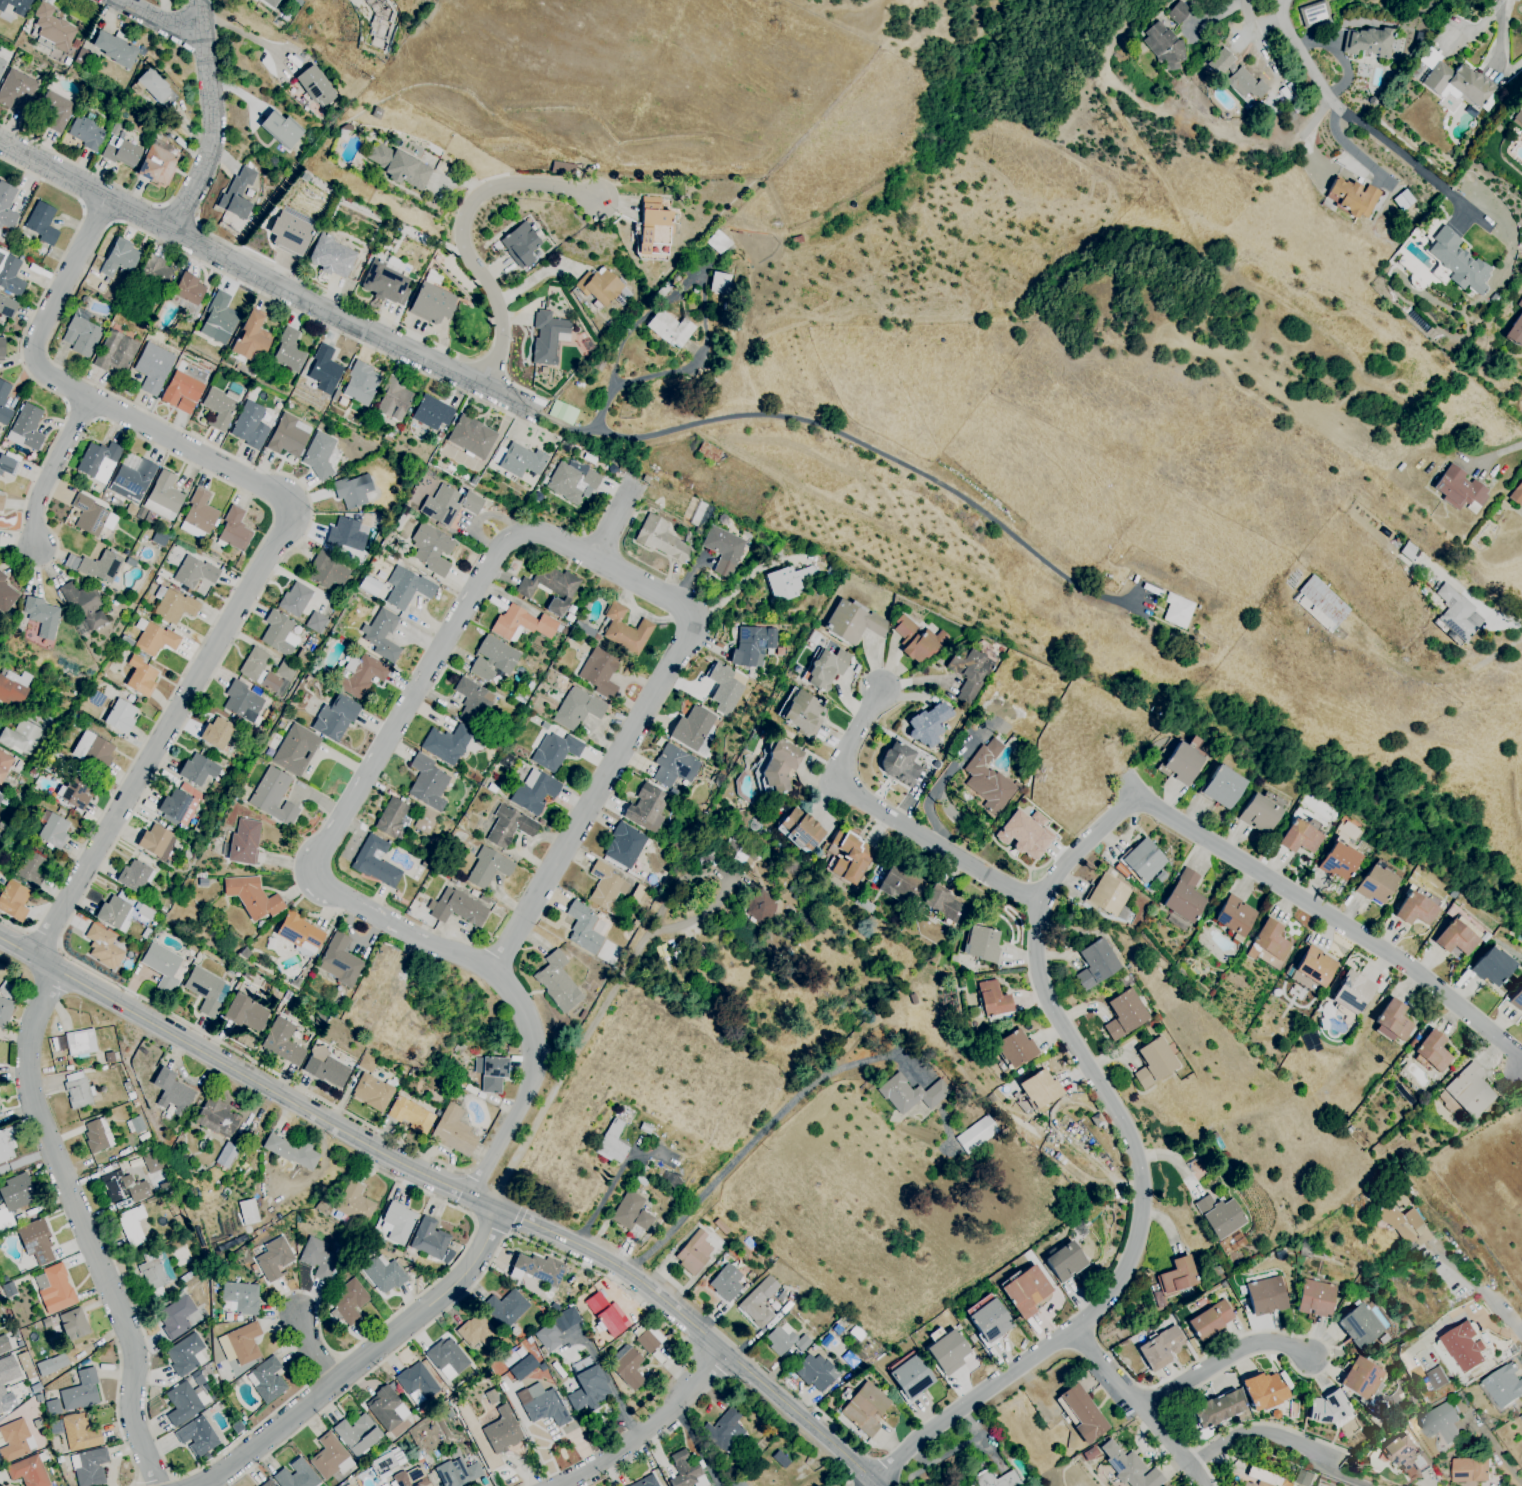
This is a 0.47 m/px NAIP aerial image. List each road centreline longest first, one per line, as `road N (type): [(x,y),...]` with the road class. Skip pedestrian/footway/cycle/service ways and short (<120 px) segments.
road 1 (residential): [(158,1485),(133,1427),(132,1346),(36,1114),(27,1055),(47,989),(45,941),(277,545),(285,502),(275,488),(86,404),(38,363),(37,332),(108,204)]
road 2 (residential): [(1148,613),(1081,589),(954,492),(807,422),(749,415),(643,438),(566,430),(0,145)]
road 3 (tertiary): [(0,937),(515,1223),(627,1272),(717,1347)]
road 4 (residential): [(492,973),(305,880),(500,543),(538,530),(595,558)]
road 5 (residential): [(1073,1333),(1121,1278),(1142,1202),(1120,1117),(1044,994),(1035,935),(1040,903),(1071,855),(1139,798)]
road 6 (residential): [(492,973),(687,636),(680,605),(595,558)]
road 7 (residential): [(1139,798),(1408,961),(1521,1057)]
road 8 (tertiary): [(199,1485),(457,1289),(490,1234),(486,1207)]
road 9 (residential): [(1040,903),(848,794),(842,753),(881,689)]
road 10 (residential): [(487,388),(505,322),(476,271),(463,226),(487,196),(596,196)]
road 11 (residential): [(486,1207),(478,1182),(524,1102),(533,1063),(515,996),(492,973)]
road 12 (residential): [(874,1485),(912,1444),(1073,1333)]
road 13 (residential): [(170,230),(208,155),(199,0)]
road 14 (residential): [(555,1485),(659,1423),(717,1347)]
road 15 (tertiary): [(717,1347),(874,1485)]
road 16 (residential): [(1189,1465),(1232,1441),(1264,1435),(1324,1457),(1338,1476),(1365,1485)]
road 17 (residential): [(1141,1410),(1258,1343),(1283,1343),(1311,1357)]
road 18 (residential): [(1073,1333),(1189,1465)]
road 19 (residential): [(86,404),(31,527),(42,551)]

